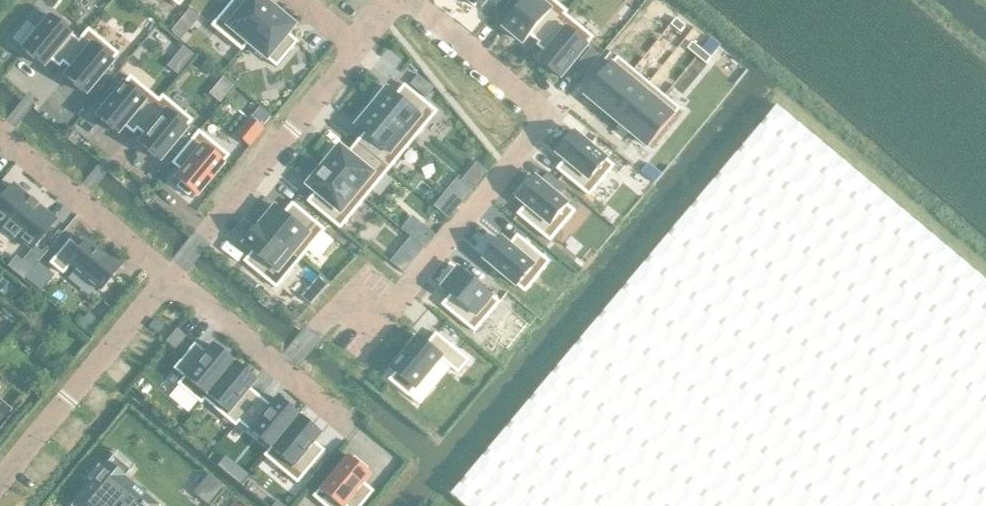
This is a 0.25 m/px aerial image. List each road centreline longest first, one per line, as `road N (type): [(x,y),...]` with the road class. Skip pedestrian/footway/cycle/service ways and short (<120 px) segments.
road 1 (residential): [(404,0),(534,100),(533,135),(387,308),(330,317),(283,369)]
road 2 (residential): [(360,52),(169,278)]
road 3 (residential): [(169,278),(0,480)]
road 4 (residential): [(169,278),(0,138)]
road 5 (residential): [(283,369),(169,278)]

